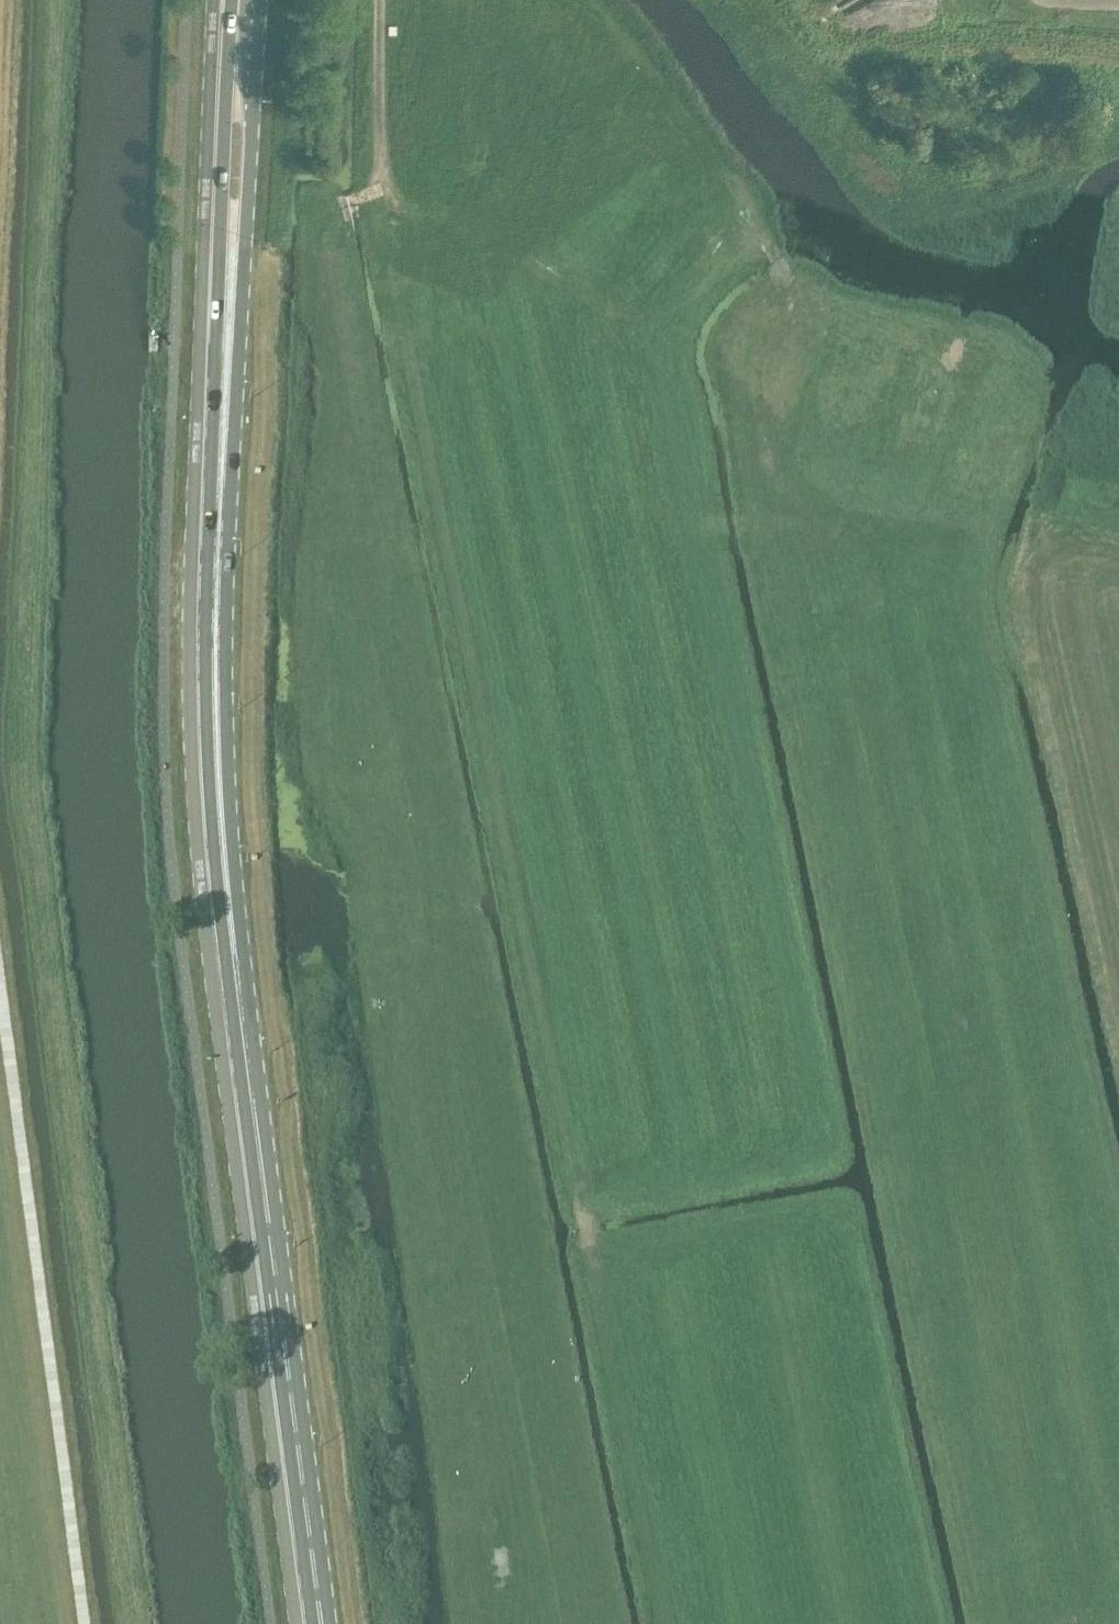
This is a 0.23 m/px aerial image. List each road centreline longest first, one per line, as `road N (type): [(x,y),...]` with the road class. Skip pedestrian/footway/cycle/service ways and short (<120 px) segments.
road 1 (primary): [(237,328),(226,604),(229,811),(330,1623)]
road 2 (track): [(87,1623),(0,981)]
road 3 (primary): [(237,328),(253,277),(261,111),(251,20)]
road 4 (primary): [(251,20),(232,110),(227,275),(237,328)]

